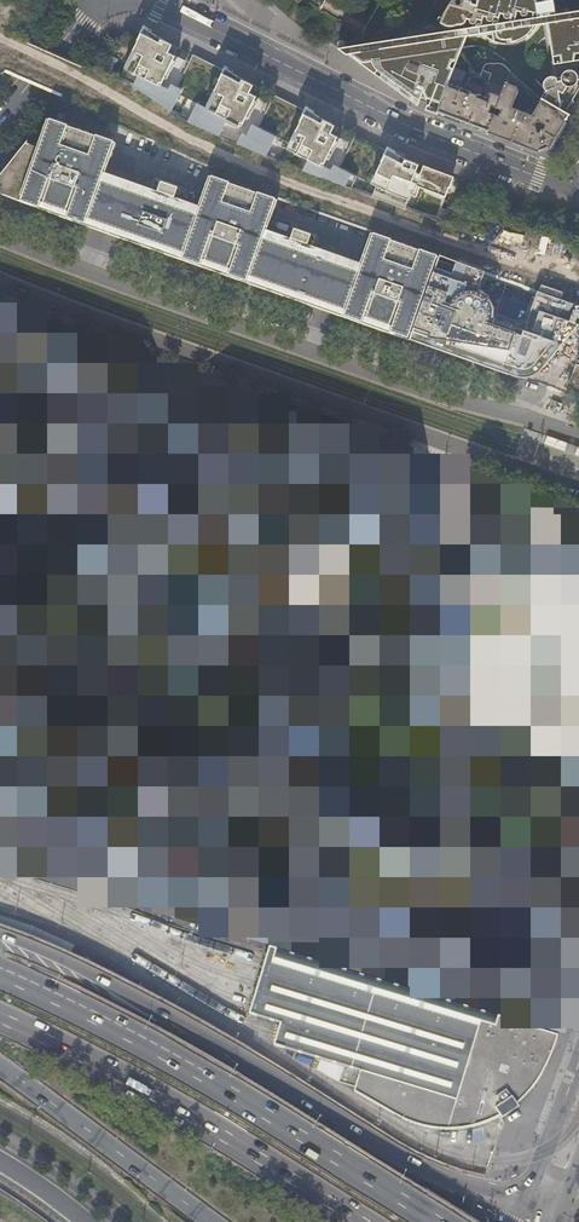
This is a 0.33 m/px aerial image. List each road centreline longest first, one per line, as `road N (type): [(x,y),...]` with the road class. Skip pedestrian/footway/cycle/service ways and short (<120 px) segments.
road 1 (track): [(578,264),(503,256),(297,186),(185,136),(0,37)]
road 2 (primary): [(0,283),(578,492)]
road 3 (primary): [(578,435),(358,367),(0,233)]
road 4 (trunk): [(526,1194),(415,1164),(164,1012),(0,937)]
road 5 (trunk): [(439,1221),(238,1098),(0,973)]
road 6 (residential): [(153,0),(426,133),(565,184)]
road 7 (trunk): [(0,1017),(135,1084),(362,1221)]
road 8 (trunk): [(0,1066),(213,1221)]
road 9 (residential): [(0,126),(101,0)]
road 10 (primary): [(578,1054),(526,1194)]

